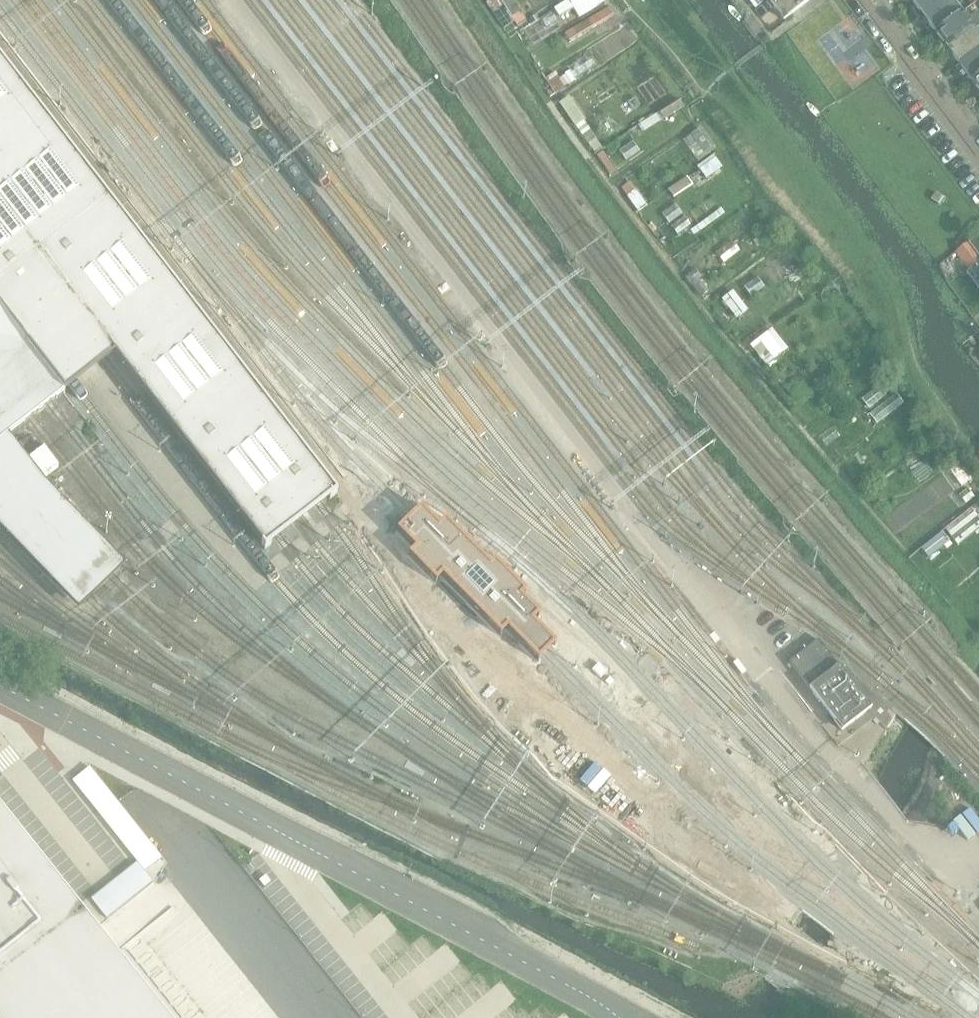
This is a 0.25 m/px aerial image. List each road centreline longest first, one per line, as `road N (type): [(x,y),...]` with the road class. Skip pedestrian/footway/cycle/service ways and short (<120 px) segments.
road 1 (residential): [(978,155),(866,0)]

